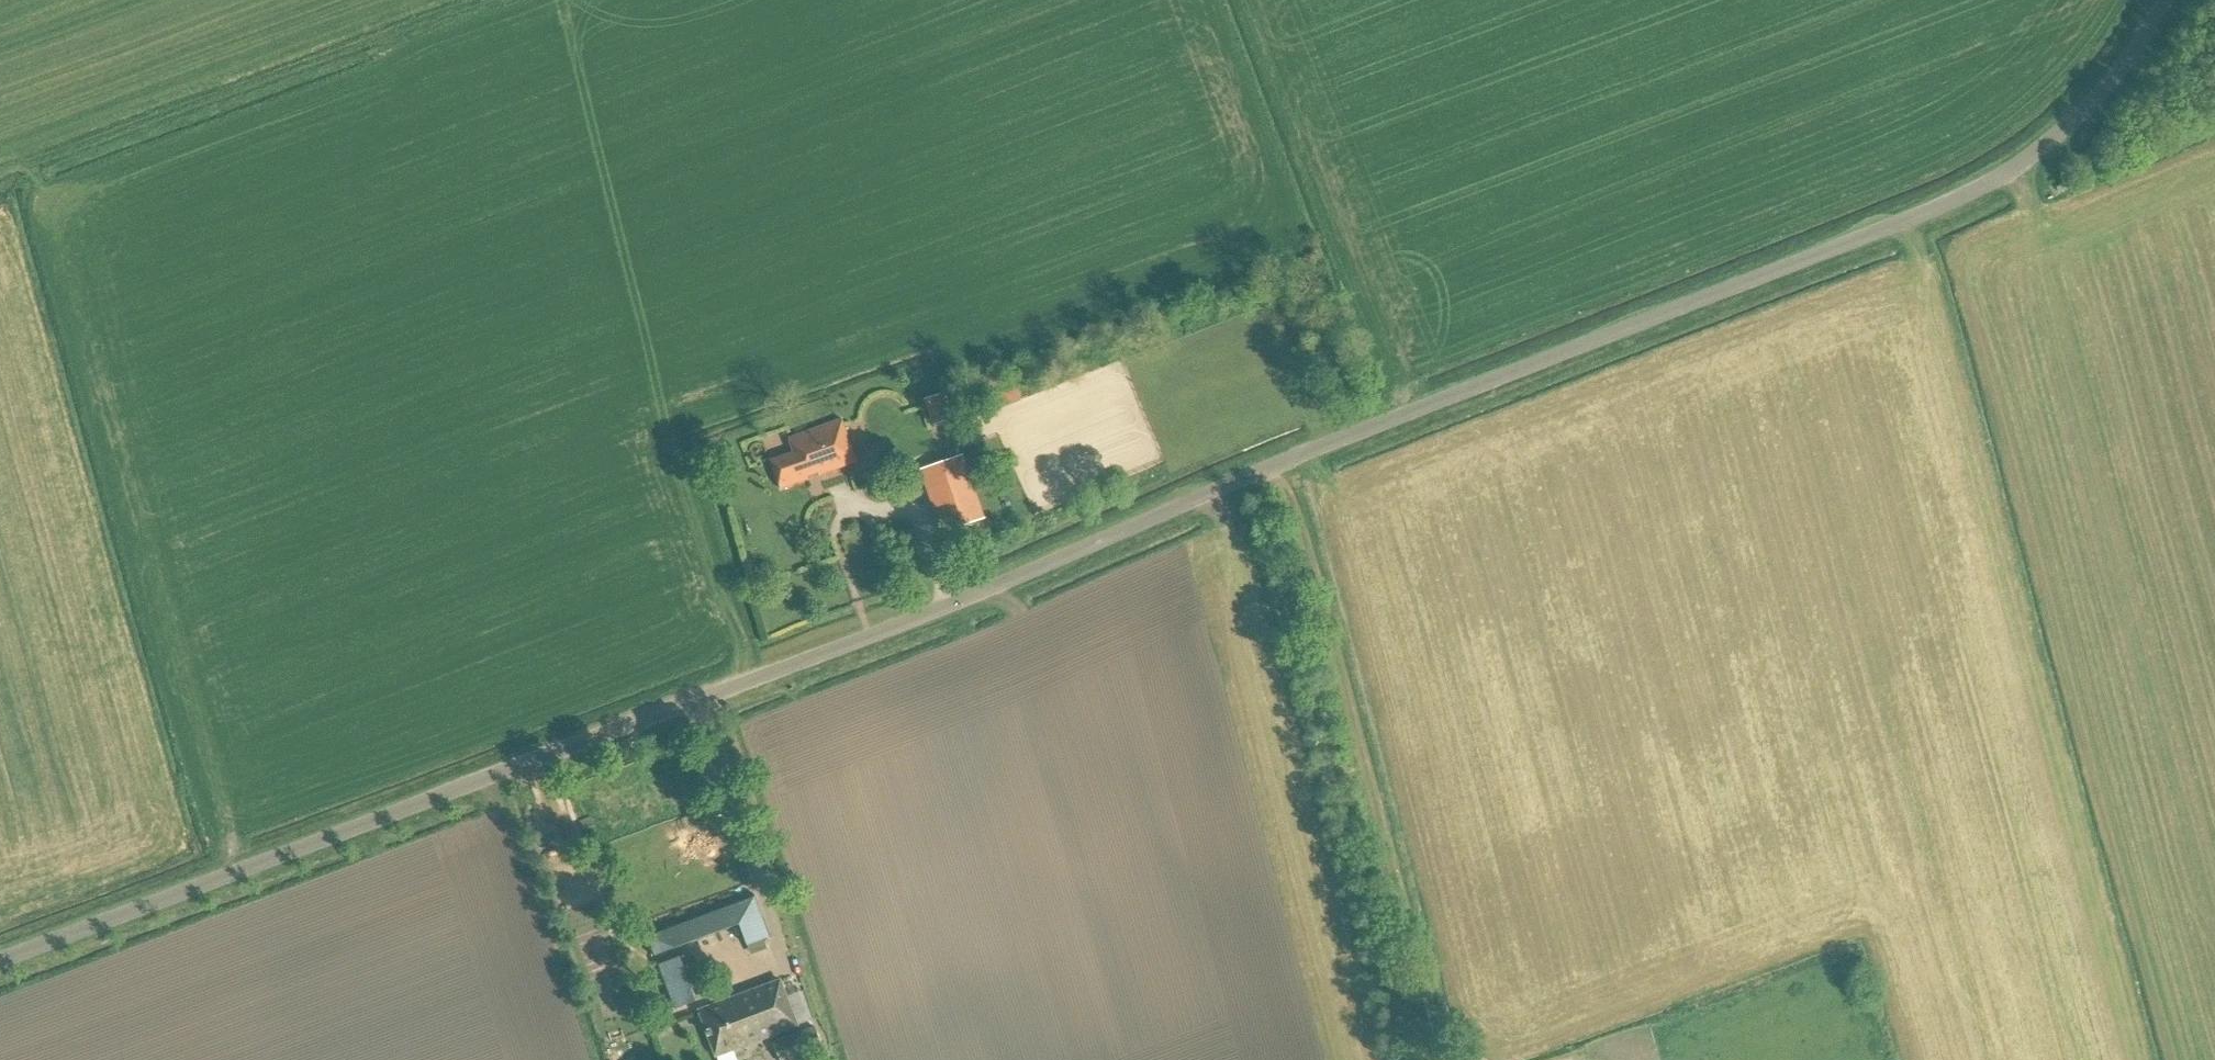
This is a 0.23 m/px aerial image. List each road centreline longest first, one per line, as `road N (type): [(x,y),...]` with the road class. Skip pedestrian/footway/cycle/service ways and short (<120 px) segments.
road 1 (unclassified): [(0,958),(969,599),(1295,458),(1892,232),(2020,173),(2131,71),(2173,0)]
road 2 (track): [(1295,458),(1451,1059)]

